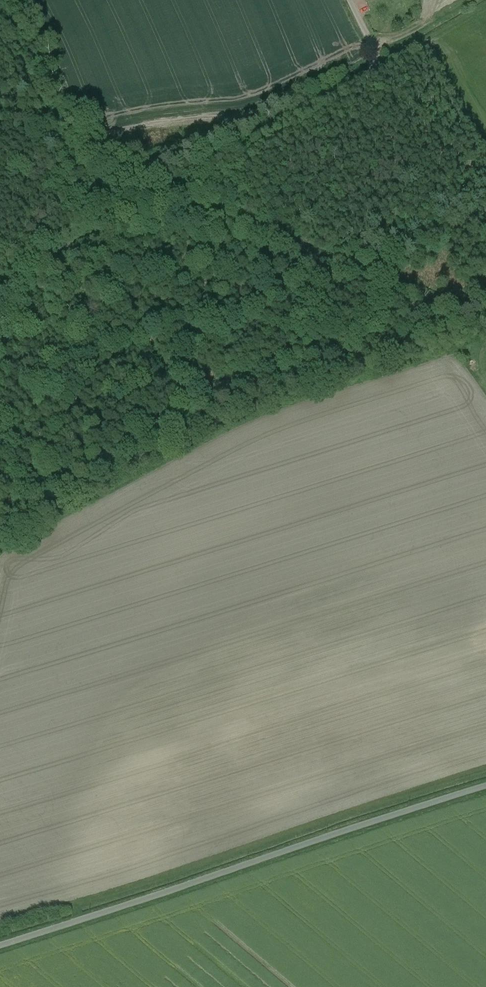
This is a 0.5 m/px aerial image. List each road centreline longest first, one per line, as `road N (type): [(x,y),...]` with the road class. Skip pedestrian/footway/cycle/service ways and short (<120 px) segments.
road 1 (residential): [(0,945),(485,785)]
road 2 (residential): [(0,286),(375,67),(377,52),(350,0)]

